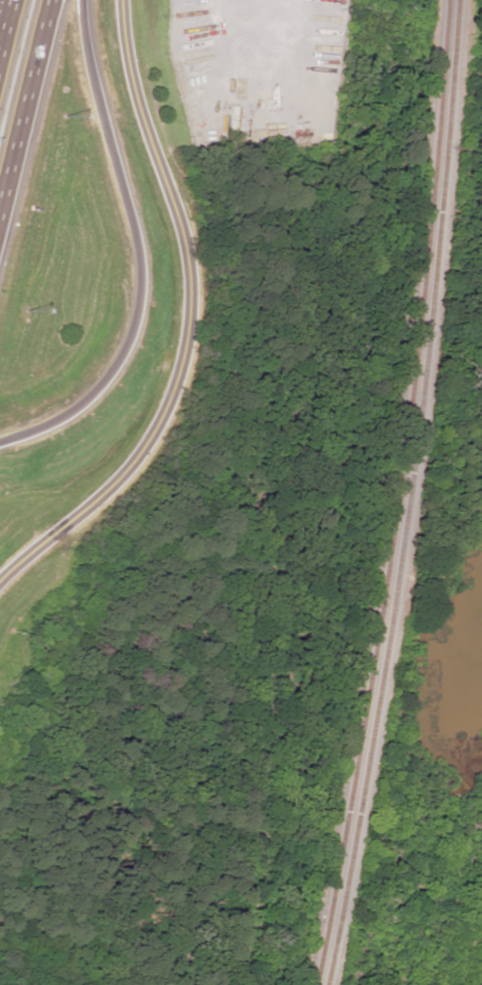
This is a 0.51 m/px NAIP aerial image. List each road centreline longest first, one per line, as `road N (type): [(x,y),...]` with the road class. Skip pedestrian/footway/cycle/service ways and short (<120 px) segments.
road 1 (tertiary): [(123,0),(134,84),(180,220),(186,338),(165,411),(124,472),(0,580)]
road 2 (motorway): [(0,434),(93,386),(117,354),(139,281),(140,242),(95,83),(82,0)]
road 3 (motorway): [(0,191),(47,0)]

